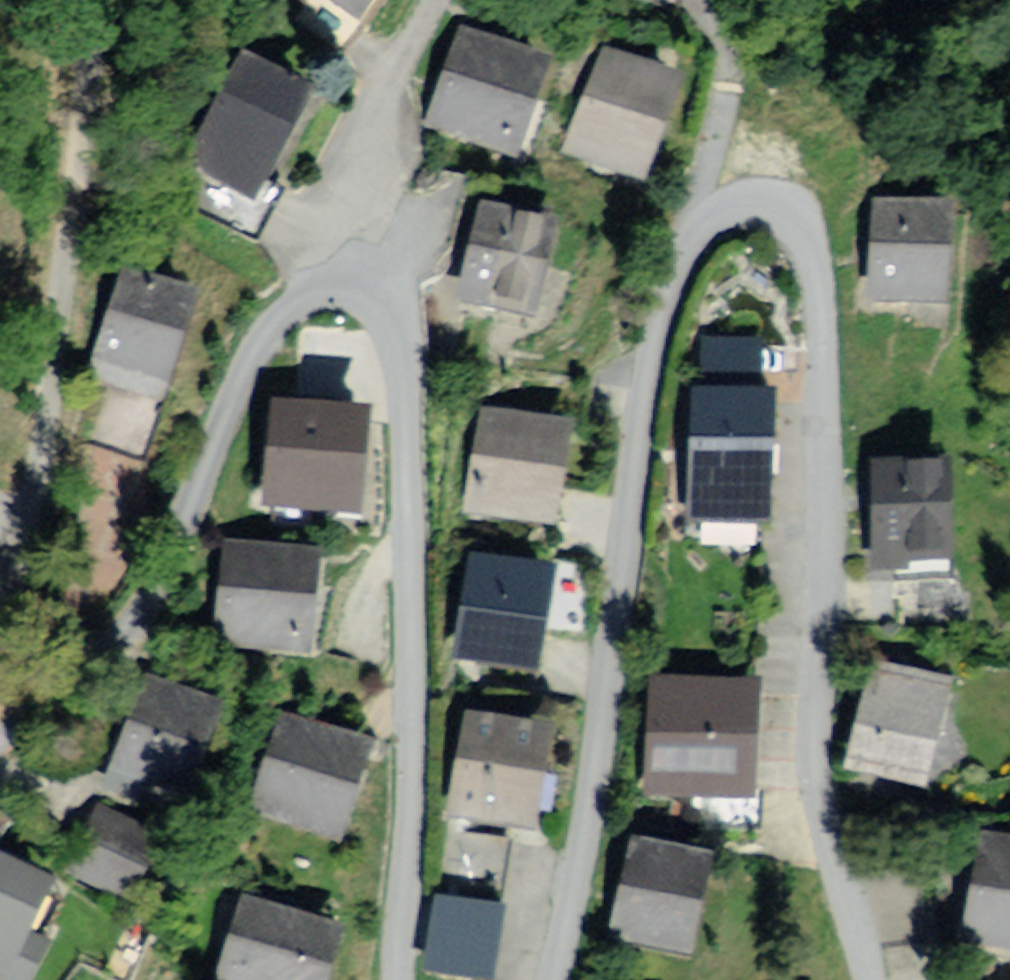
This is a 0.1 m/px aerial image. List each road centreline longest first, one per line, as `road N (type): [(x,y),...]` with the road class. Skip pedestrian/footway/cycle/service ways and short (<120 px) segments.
road 1 (residential): [(0,759),(139,620),(236,374),(328,287),(392,307),(413,552),(409,979)]
road 2 (residential): [(699,230),(767,205),(817,277),(824,826),(864,979)]
road 3 (residential): [(539,979),(659,338),(699,230)]
road 4 (residential): [(699,230),(735,60),(718,0)]

